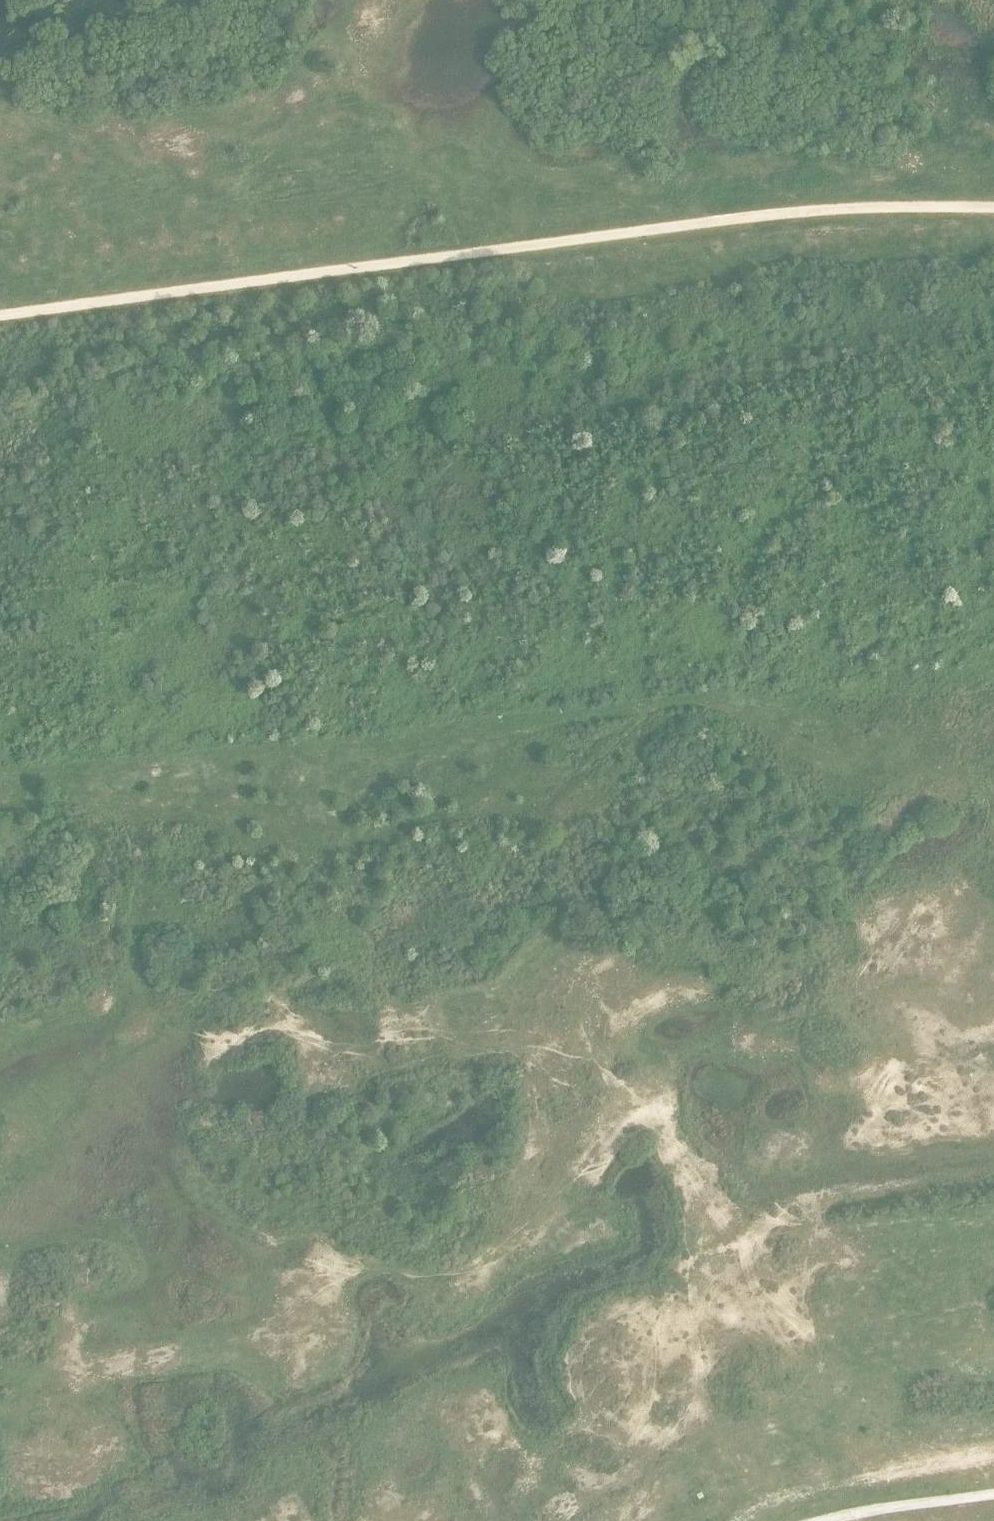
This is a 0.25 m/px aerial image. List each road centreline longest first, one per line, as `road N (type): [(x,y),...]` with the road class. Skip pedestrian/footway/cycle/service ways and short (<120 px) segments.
road 1 (track): [(821,1520),(993,1493)]

